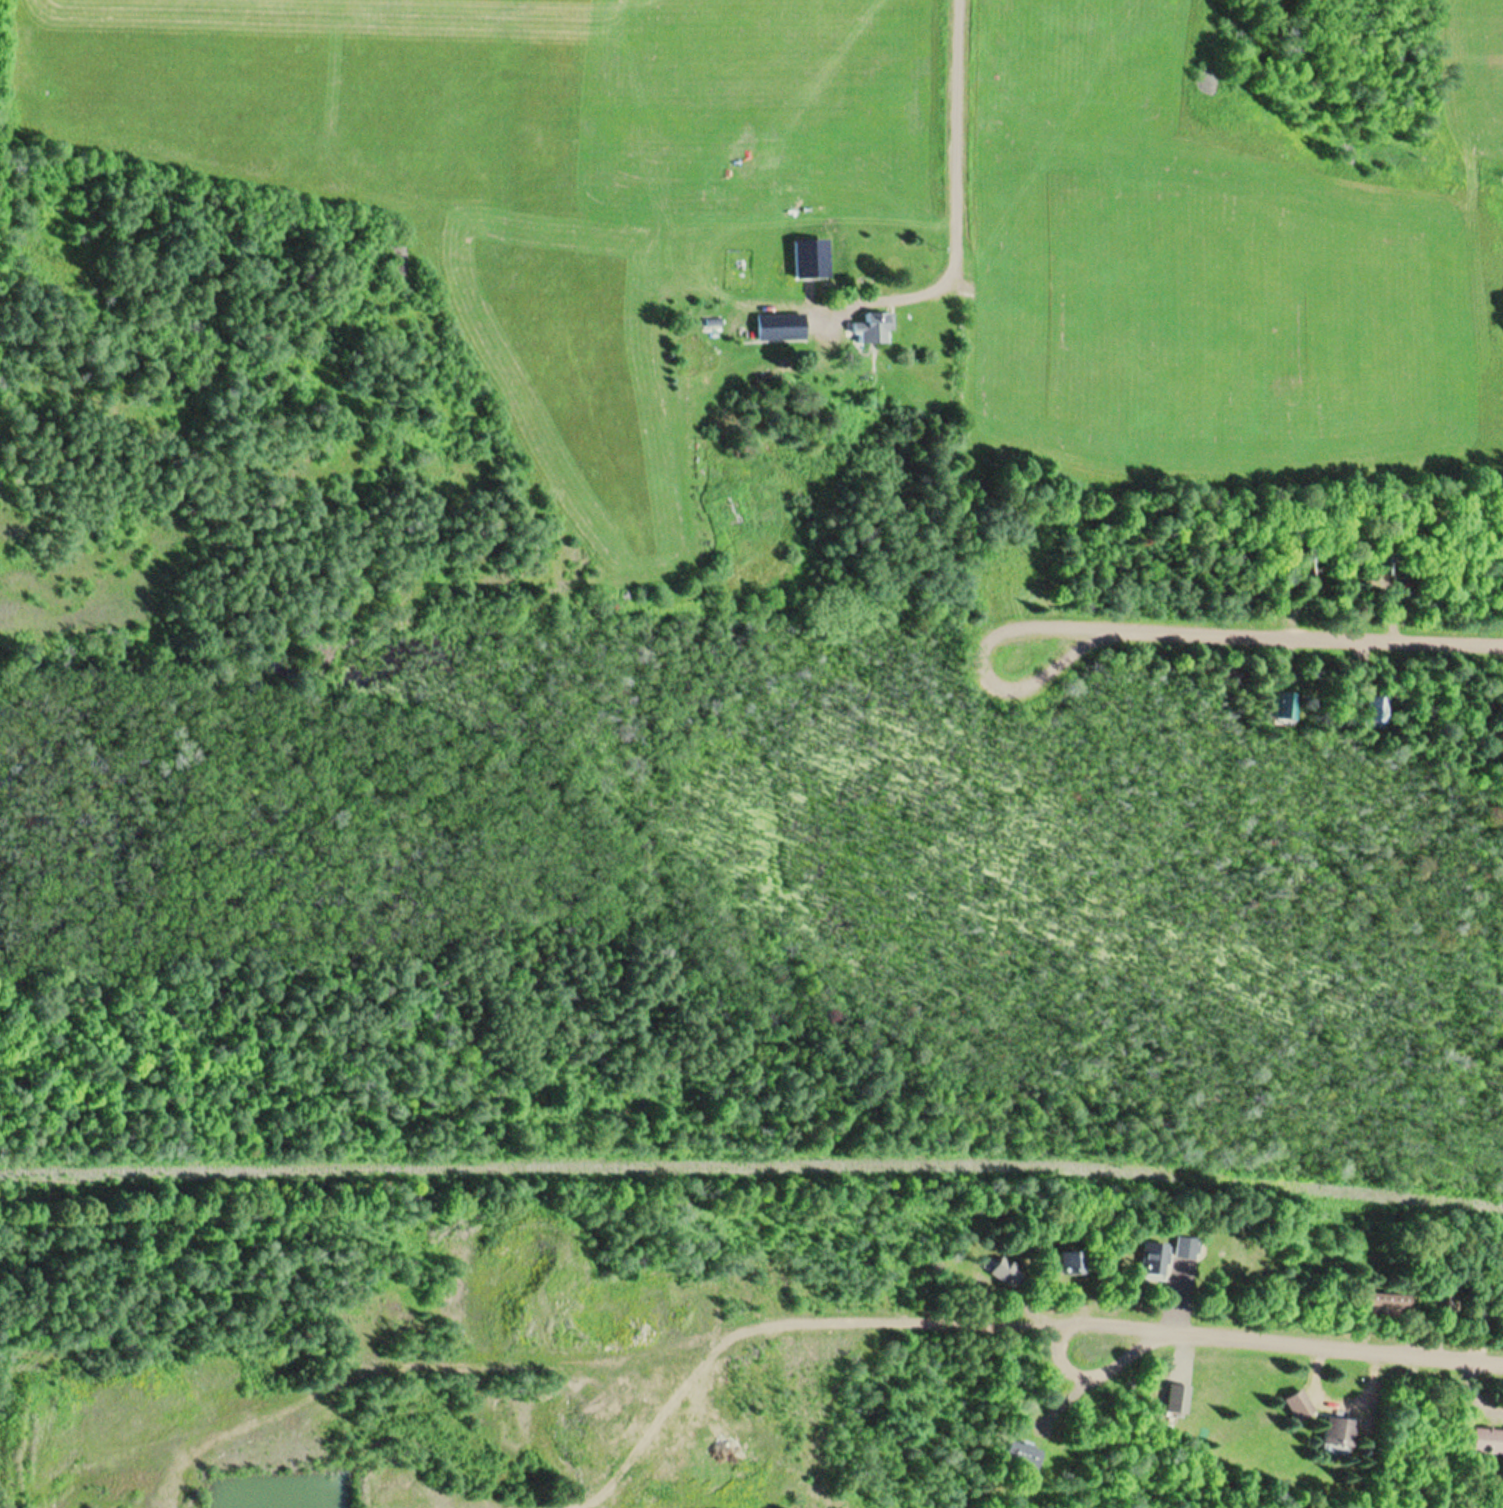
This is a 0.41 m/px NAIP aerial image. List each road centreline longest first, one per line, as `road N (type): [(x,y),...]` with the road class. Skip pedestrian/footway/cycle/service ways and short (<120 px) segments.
road 1 (residential): [(1361,1351),(1099,1328),(836,1322),(638,1355),(190,1507)]
road 2 (residential): [(1502,643),(1036,626)]
road 3 (residential): [(892,335),(966,236),(984,131),(984,0)]
road 4 (residential): [(1502,1367),(1361,1351)]

